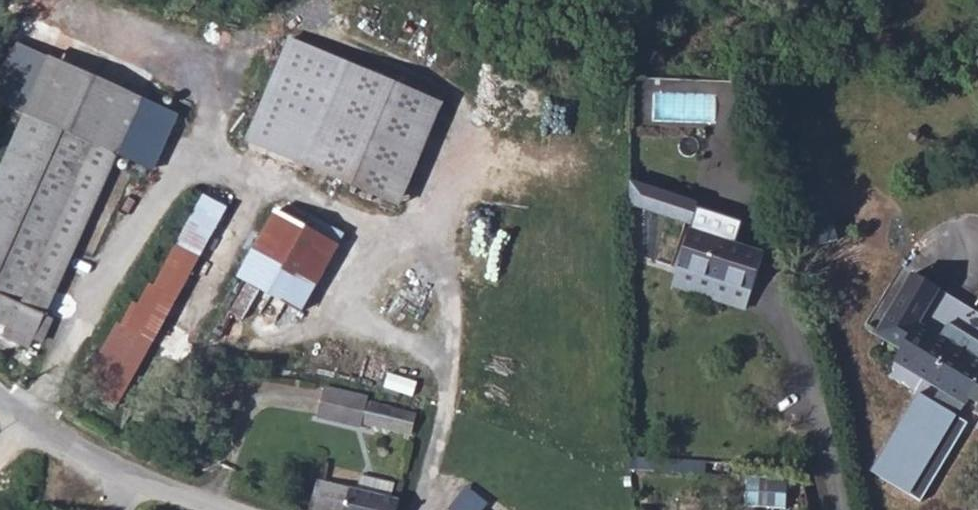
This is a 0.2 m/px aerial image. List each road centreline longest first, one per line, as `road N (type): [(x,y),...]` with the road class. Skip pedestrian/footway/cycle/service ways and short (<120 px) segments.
road 1 (unclassified): [(0,401),(140,481),(223,509)]

